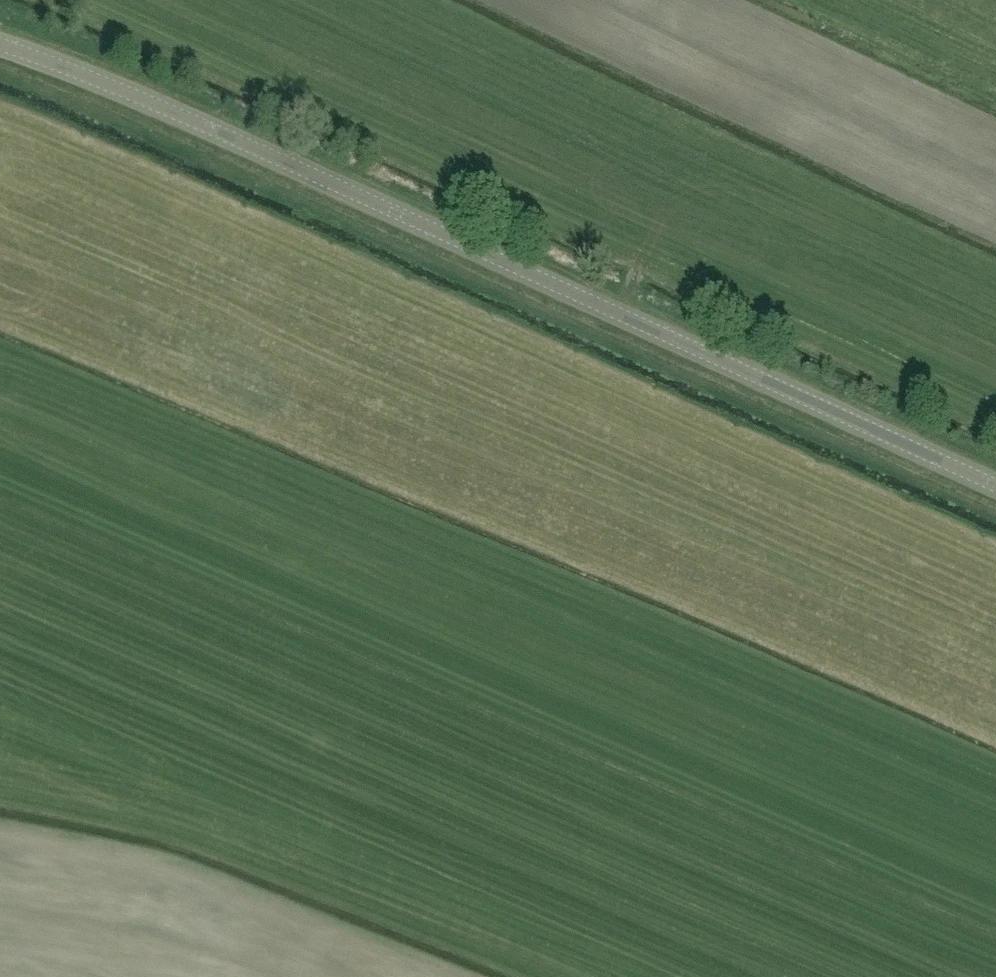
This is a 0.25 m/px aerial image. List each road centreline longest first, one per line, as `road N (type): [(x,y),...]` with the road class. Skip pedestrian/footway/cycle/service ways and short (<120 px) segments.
road 1 (unclassified): [(995,486),(165,108),(0,44)]

